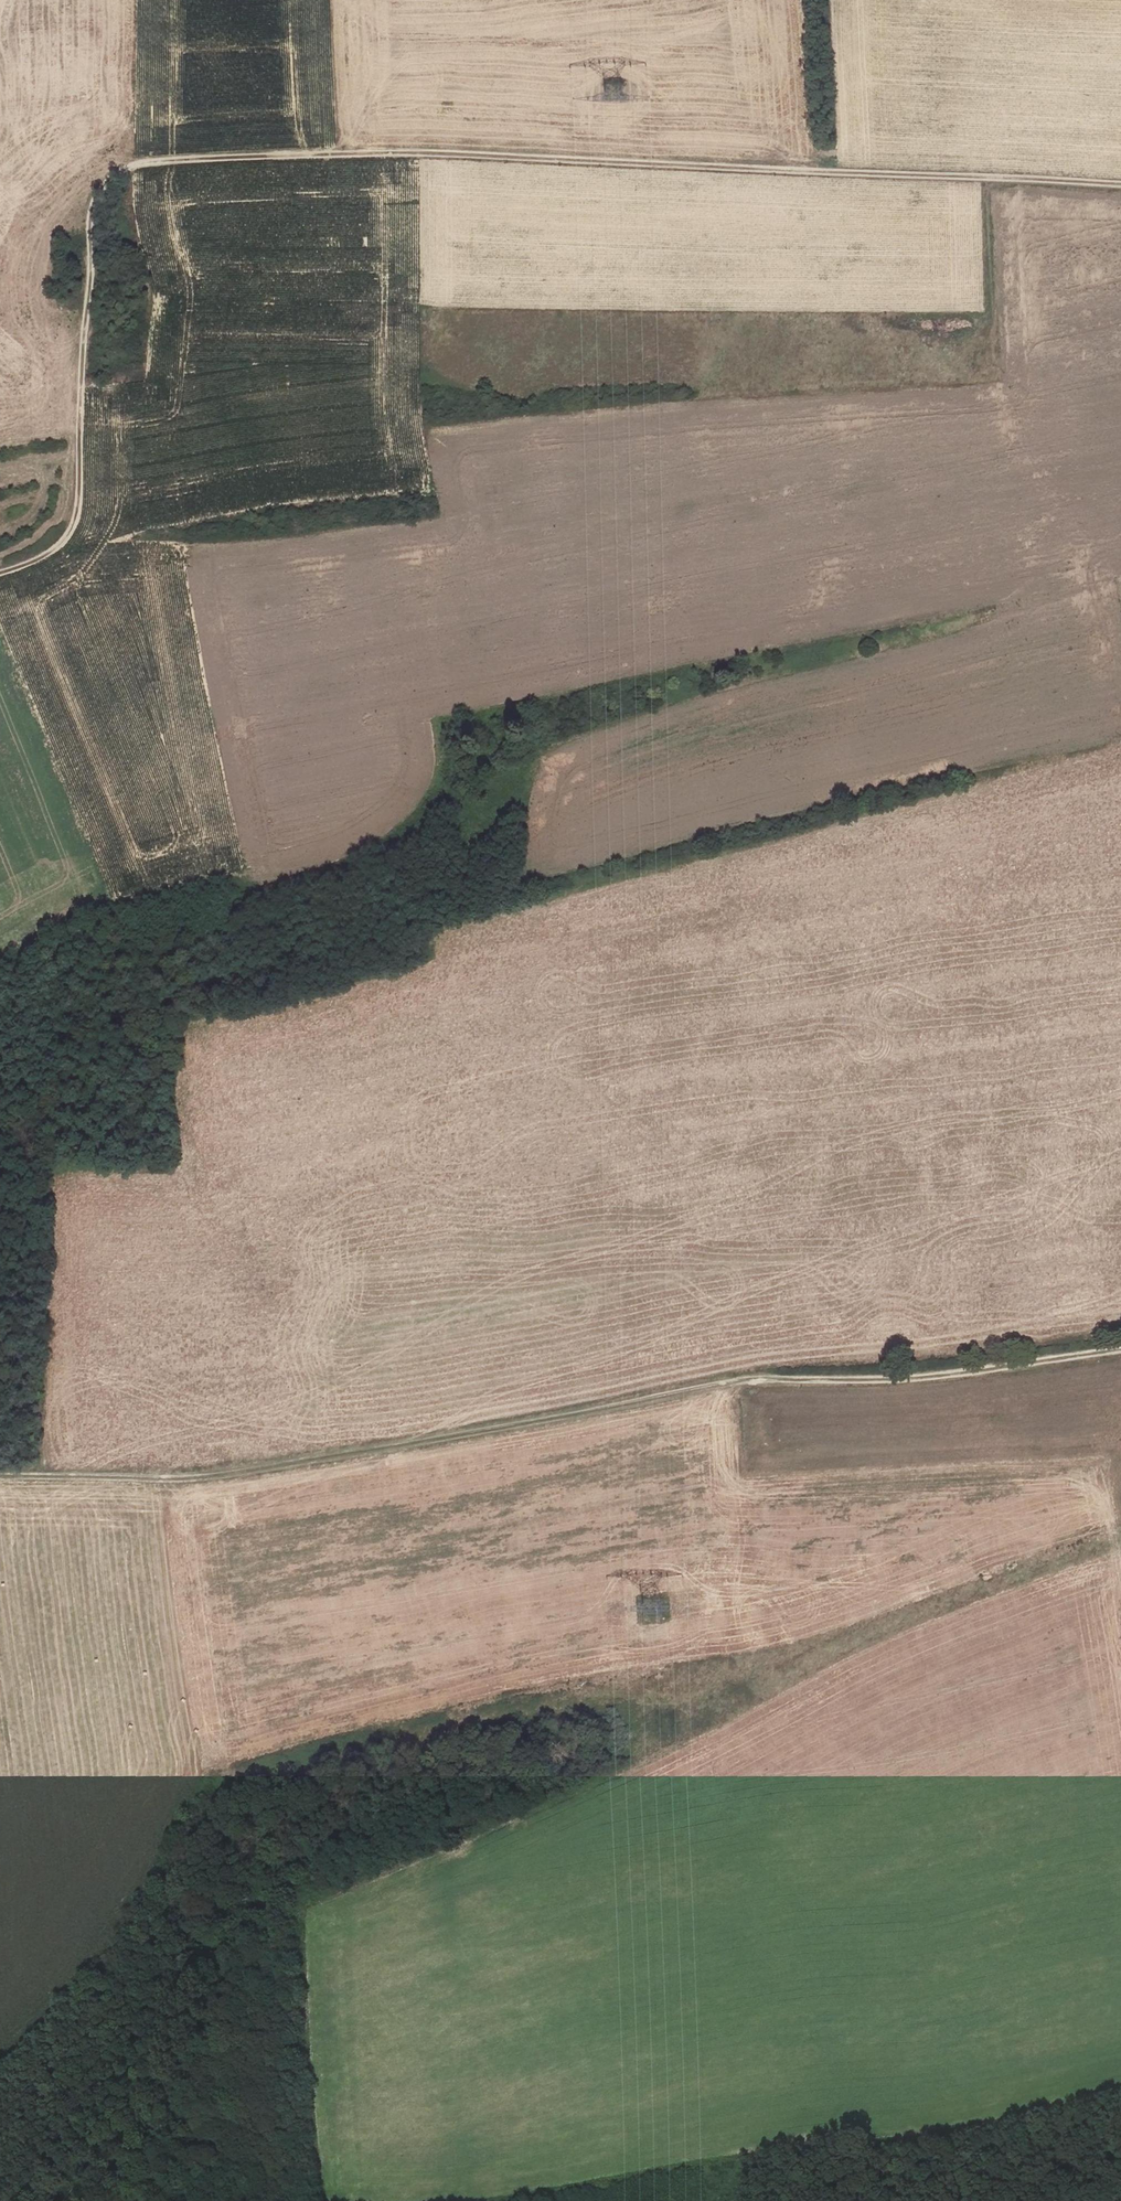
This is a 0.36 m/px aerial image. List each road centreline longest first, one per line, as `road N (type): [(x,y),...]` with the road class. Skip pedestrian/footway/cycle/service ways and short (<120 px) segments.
road 1 (track): [(1120,186),(411,153),(153,161),(126,169),(101,186),(91,215),(77,522),(55,551),(0,573)]
road 2 (track): [(1120,1349),(900,1383),(747,1380),(461,1437),(201,1476),(0,1477)]

